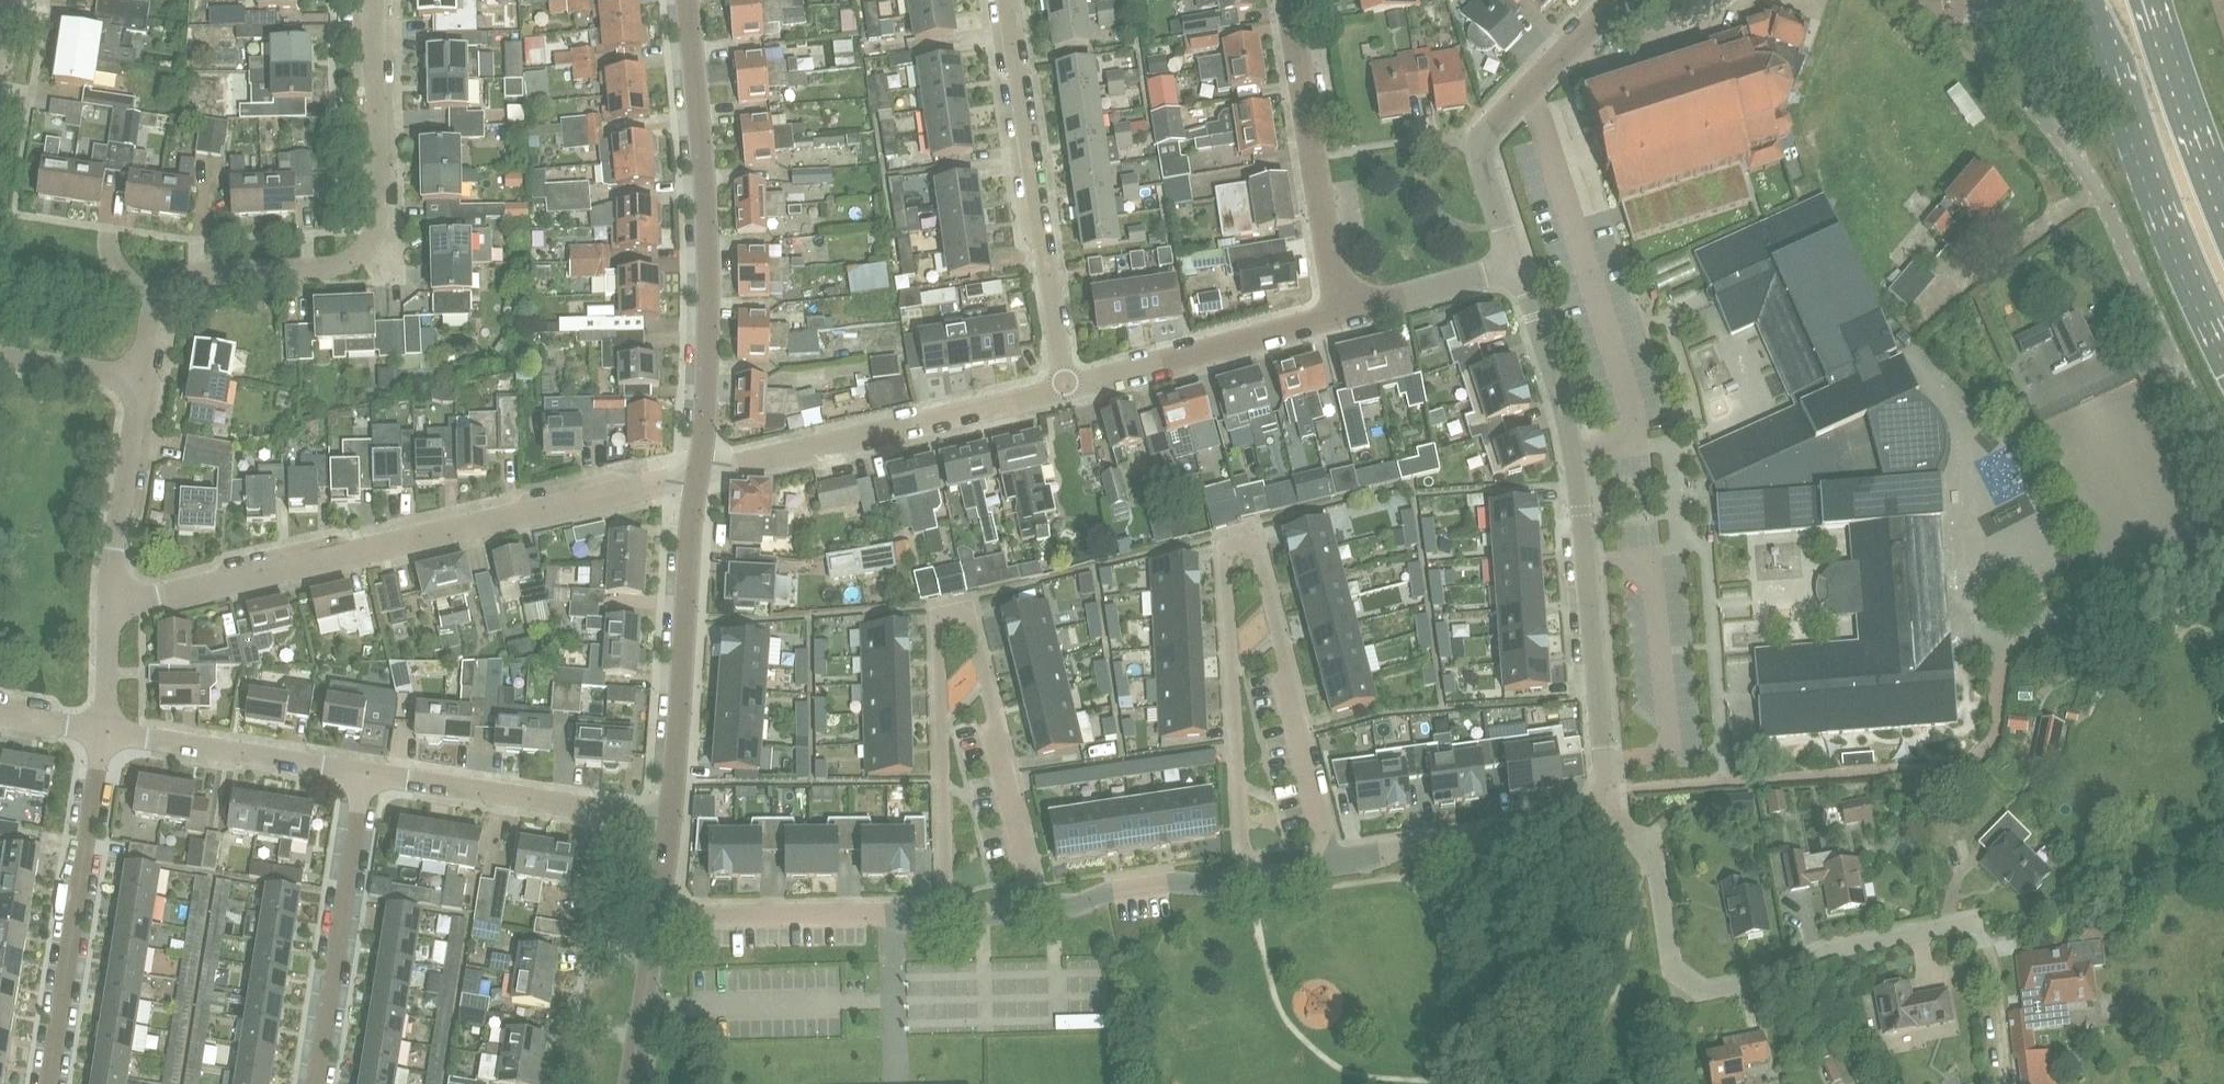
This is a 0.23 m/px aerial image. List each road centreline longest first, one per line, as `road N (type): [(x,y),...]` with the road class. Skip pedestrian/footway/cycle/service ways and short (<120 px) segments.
road 1 (residential): [(1249,880),(1226,551),(1250,540),(1332,865)]
road 2 (residential): [(950,916),(941,634),(951,614),(970,623),(1032,909)]
road 3 (residential): [(111,607),(699,474)]
road 4 (residential): [(146,385),(165,302),(179,282),(361,261),(372,251),(383,231),(375,0)]
road 5 (residential): [(1600,811),(1605,762),(1575,452),(1519,261)]
road 6 (residential): [(1914,0),(2048,120),(2087,169),(2223,448)]
road 7 (residential): [(1977,922),(1828,950),(1757,982),(1705,993),(1671,969),(1655,873),(1600,811)]
road 8 (residential): [(699,474),(708,198),(686,0)]
road 9 (residential): [(1066,389),(1011,0)]
road 10 (primary): [(2089,0),(2146,185),(2223,362)]
road 11 (residential): [(699,474),(1066,389)]
road 12 (residential): [(105,735),(51,1083)]
road 13 (residential): [(669,823),(699,474)]
road 14 (residential): [(1344,313),(1287,0)]
road 15 (residential): [(364,774),(319,1083)]
road 16 (residential): [(669,823),(364,774)]
road 17 (residential): [(658,915),(950,916)]
road 18 (residential): [(1066,389),(1344,313)]
road 19 (residential): [(1332,865),(1600,811)]
road 20 (residential): [(364,774),(105,735)]
road 21 (residential): [(111,607),(146,385)]
road 22 (residential): [(1032,909),(1077,905),(1113,891),(1249,880)]
road 23 (primary): [(2223,206),(2151,0)]
road 24 (residential): [(1480,143),(1613,0)]
road 25 (residential): [(1344,313),(1519,261)]
road 26 (residential): [(630,1083),(658,915)]
road 27 (residential): [(146,385),(0,359)]
road 28 (residential): [(105,735),(111,607)]
road 29 (residential): [(1519,261),(1480,143)]

